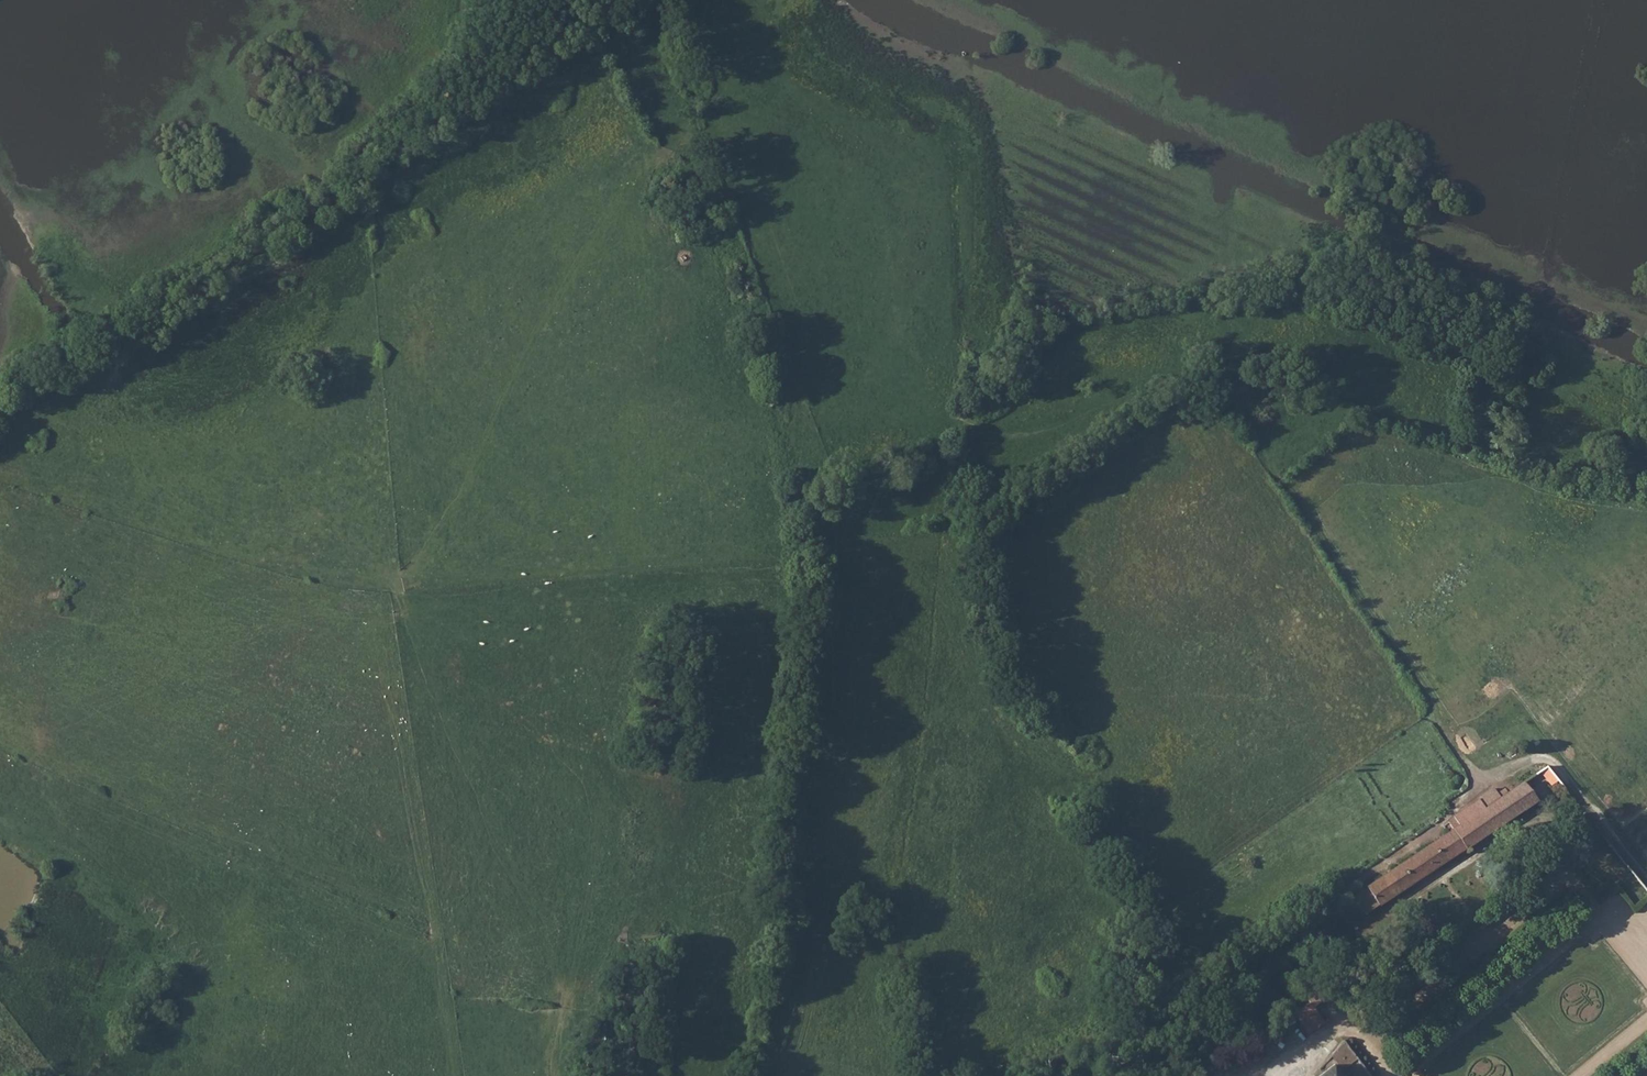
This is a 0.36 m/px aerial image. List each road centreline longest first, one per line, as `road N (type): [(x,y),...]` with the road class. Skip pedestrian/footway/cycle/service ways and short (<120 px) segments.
road 1 (track): [(1646,878),(1555,765),(1530,758),(1480,778),(1450,804),(1436,830),(1331,902)]
road 2 (track): [(1365,1043),(1565,872),(1646,975)]
road 3 (track): [(1480,778),(1281,488)]
road 4 (track): [(1284,1075),(1344,1029),(1390,1075)]

